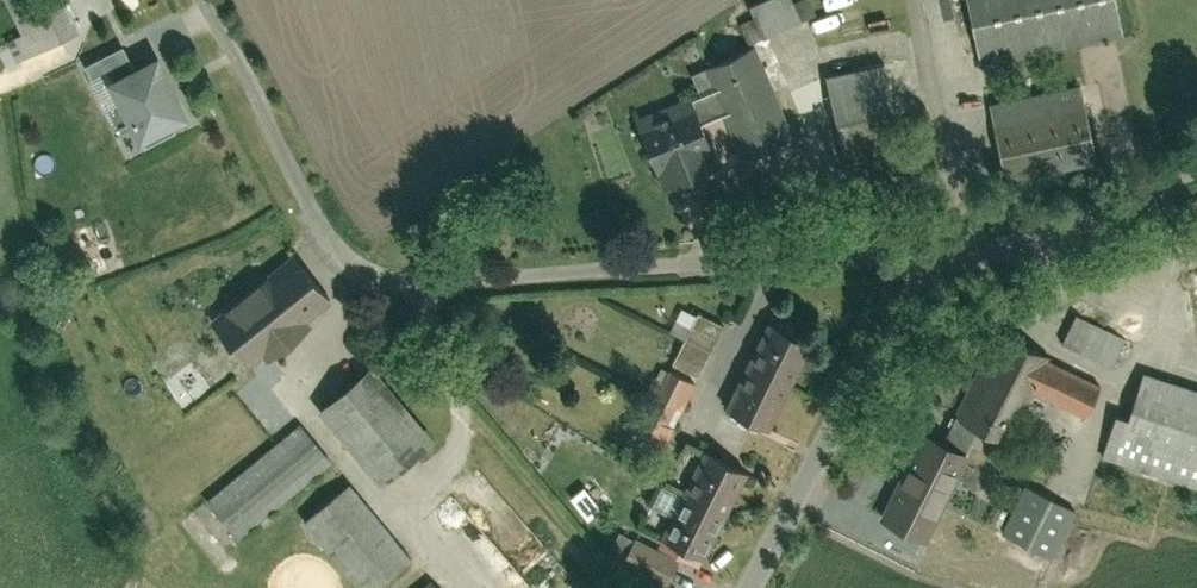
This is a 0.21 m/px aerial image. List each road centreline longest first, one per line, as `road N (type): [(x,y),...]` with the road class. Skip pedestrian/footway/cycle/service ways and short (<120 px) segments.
road 1 (residential): [(896,260),(462,284),(360,274),(328,242),(203,0)]
road 2 (residential): [(896,260),(747,587)]
road 3 (residential): [(1196,163),(896,260)]

